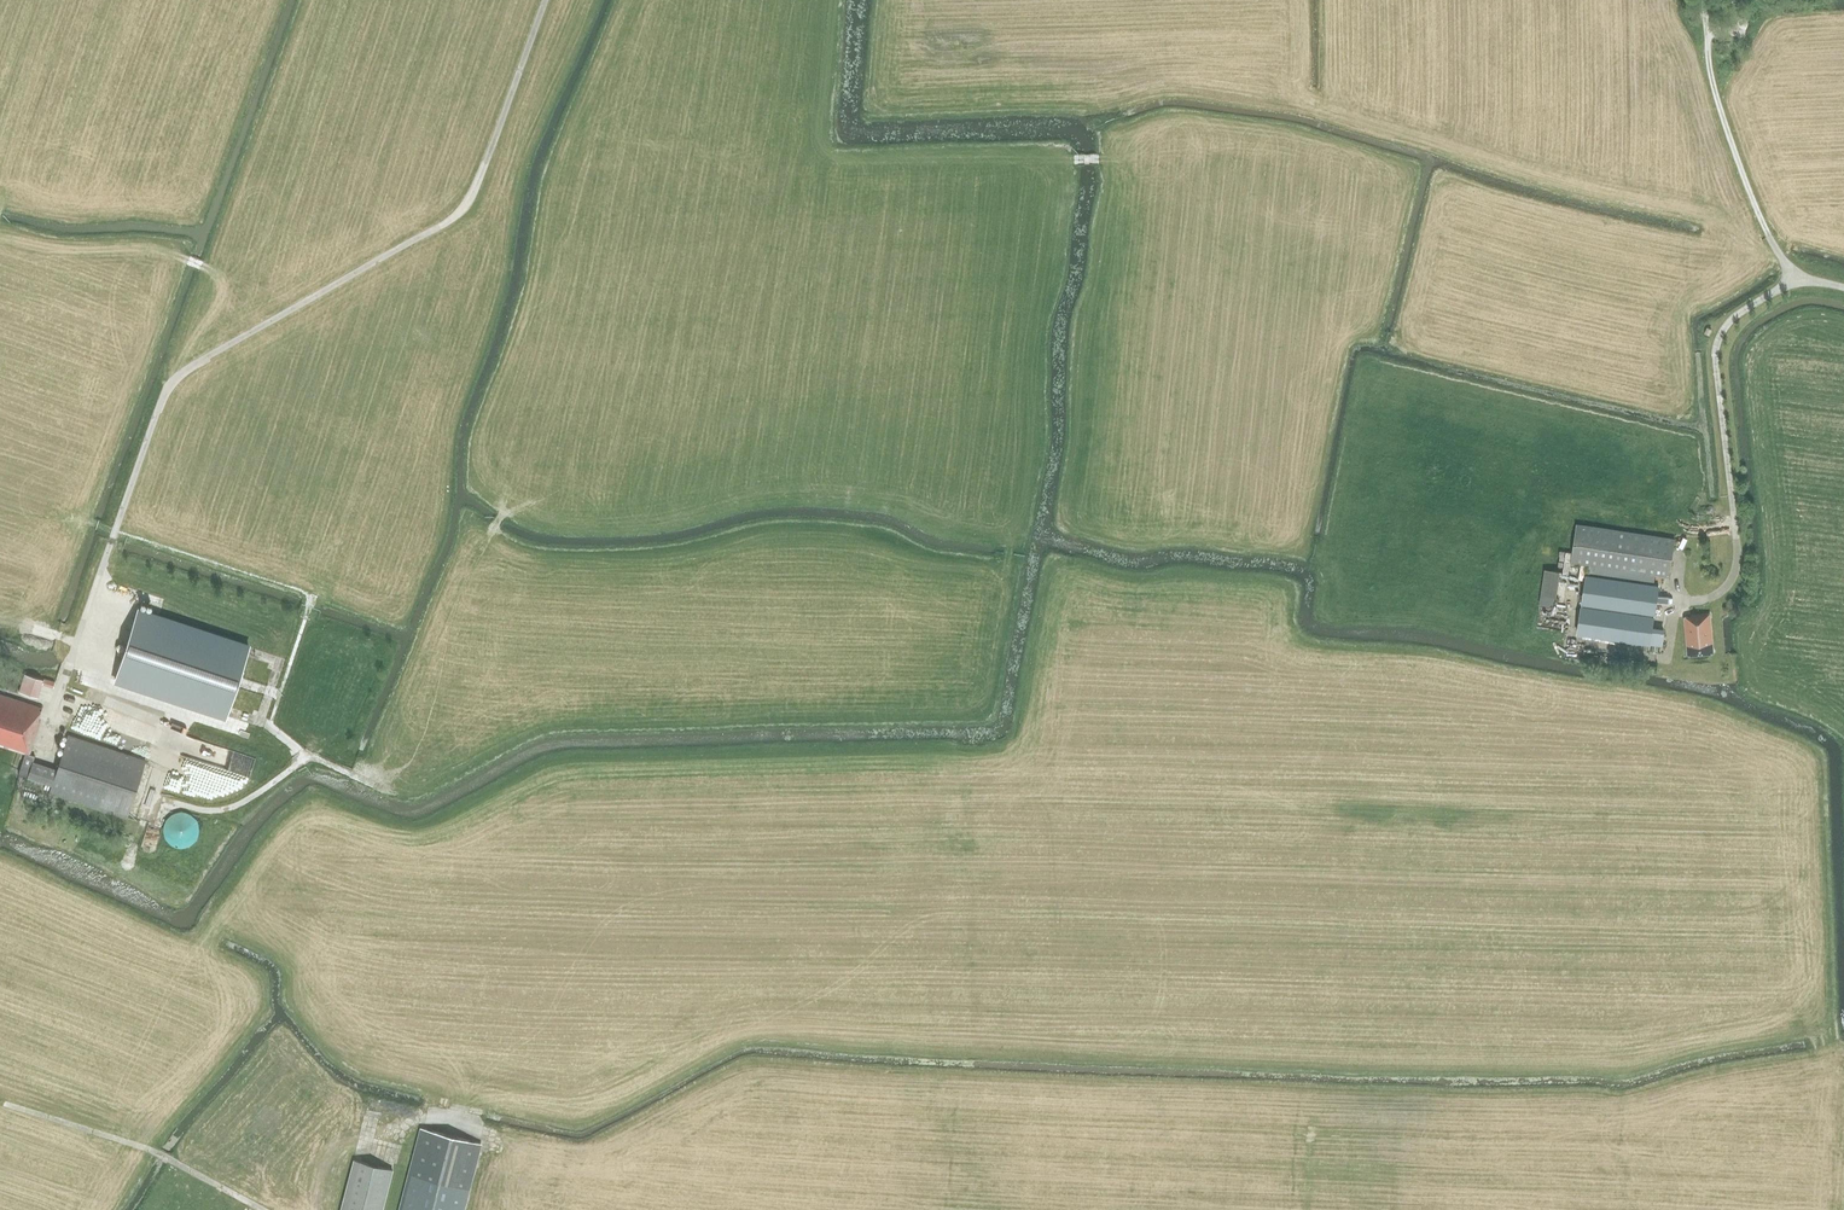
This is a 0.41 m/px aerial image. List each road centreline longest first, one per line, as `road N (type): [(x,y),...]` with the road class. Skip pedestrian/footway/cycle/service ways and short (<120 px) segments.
road 1 (unclassified): [(67,672),(174,378),(476,189),(546,0)]

